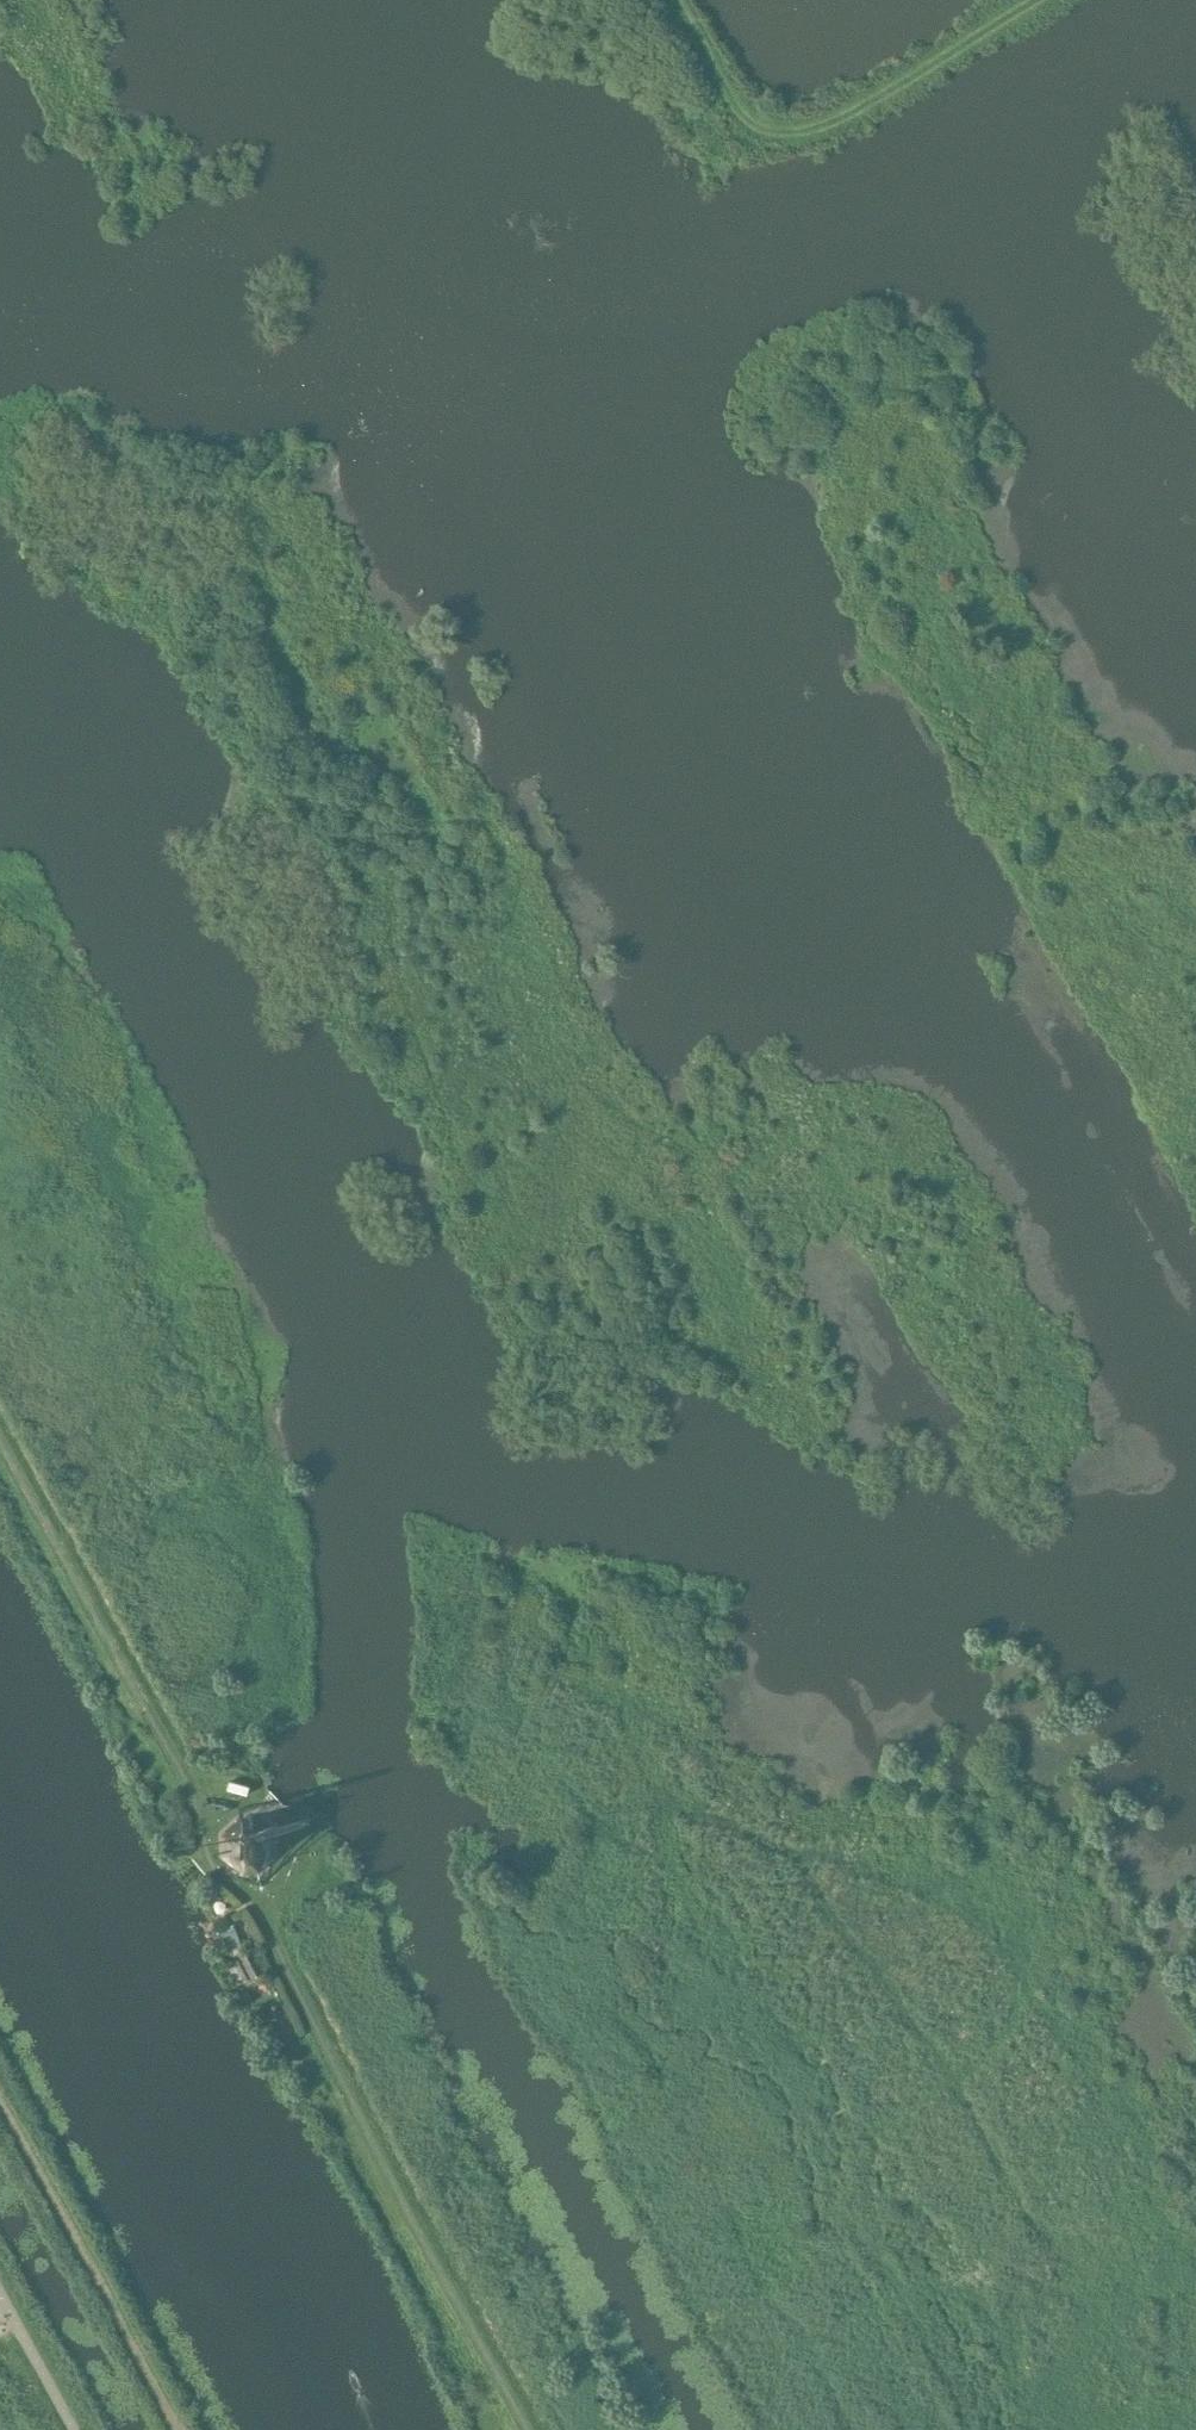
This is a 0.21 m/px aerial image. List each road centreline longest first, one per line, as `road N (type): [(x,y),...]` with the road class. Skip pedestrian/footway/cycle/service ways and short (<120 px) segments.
road 1 (track): [(1036,0),(816,127),(751,121),(681,0)]

